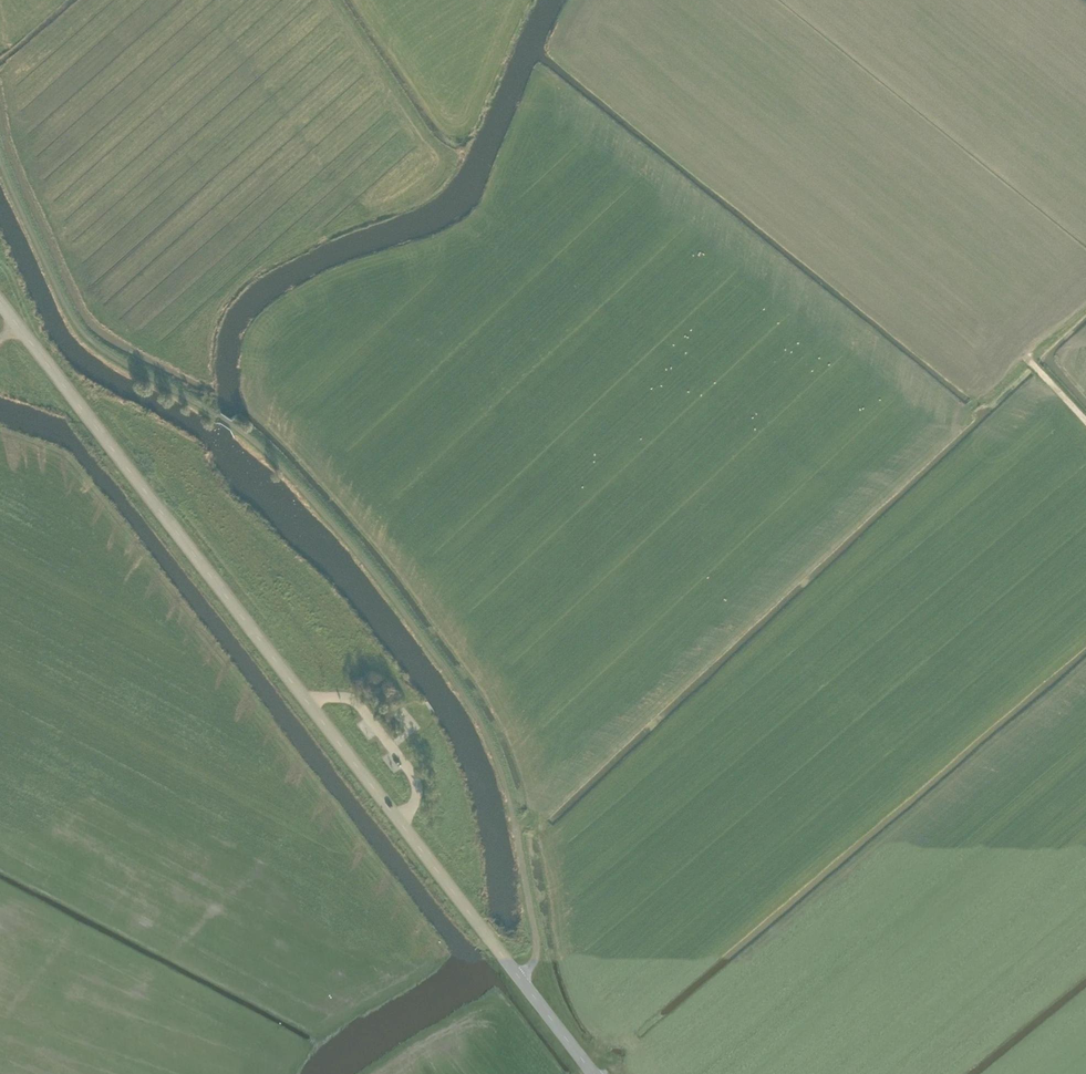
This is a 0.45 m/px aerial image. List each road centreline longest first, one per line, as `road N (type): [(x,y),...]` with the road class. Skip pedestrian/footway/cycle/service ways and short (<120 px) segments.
road 1 (tertiary): [(593,1073),(0,303)]

